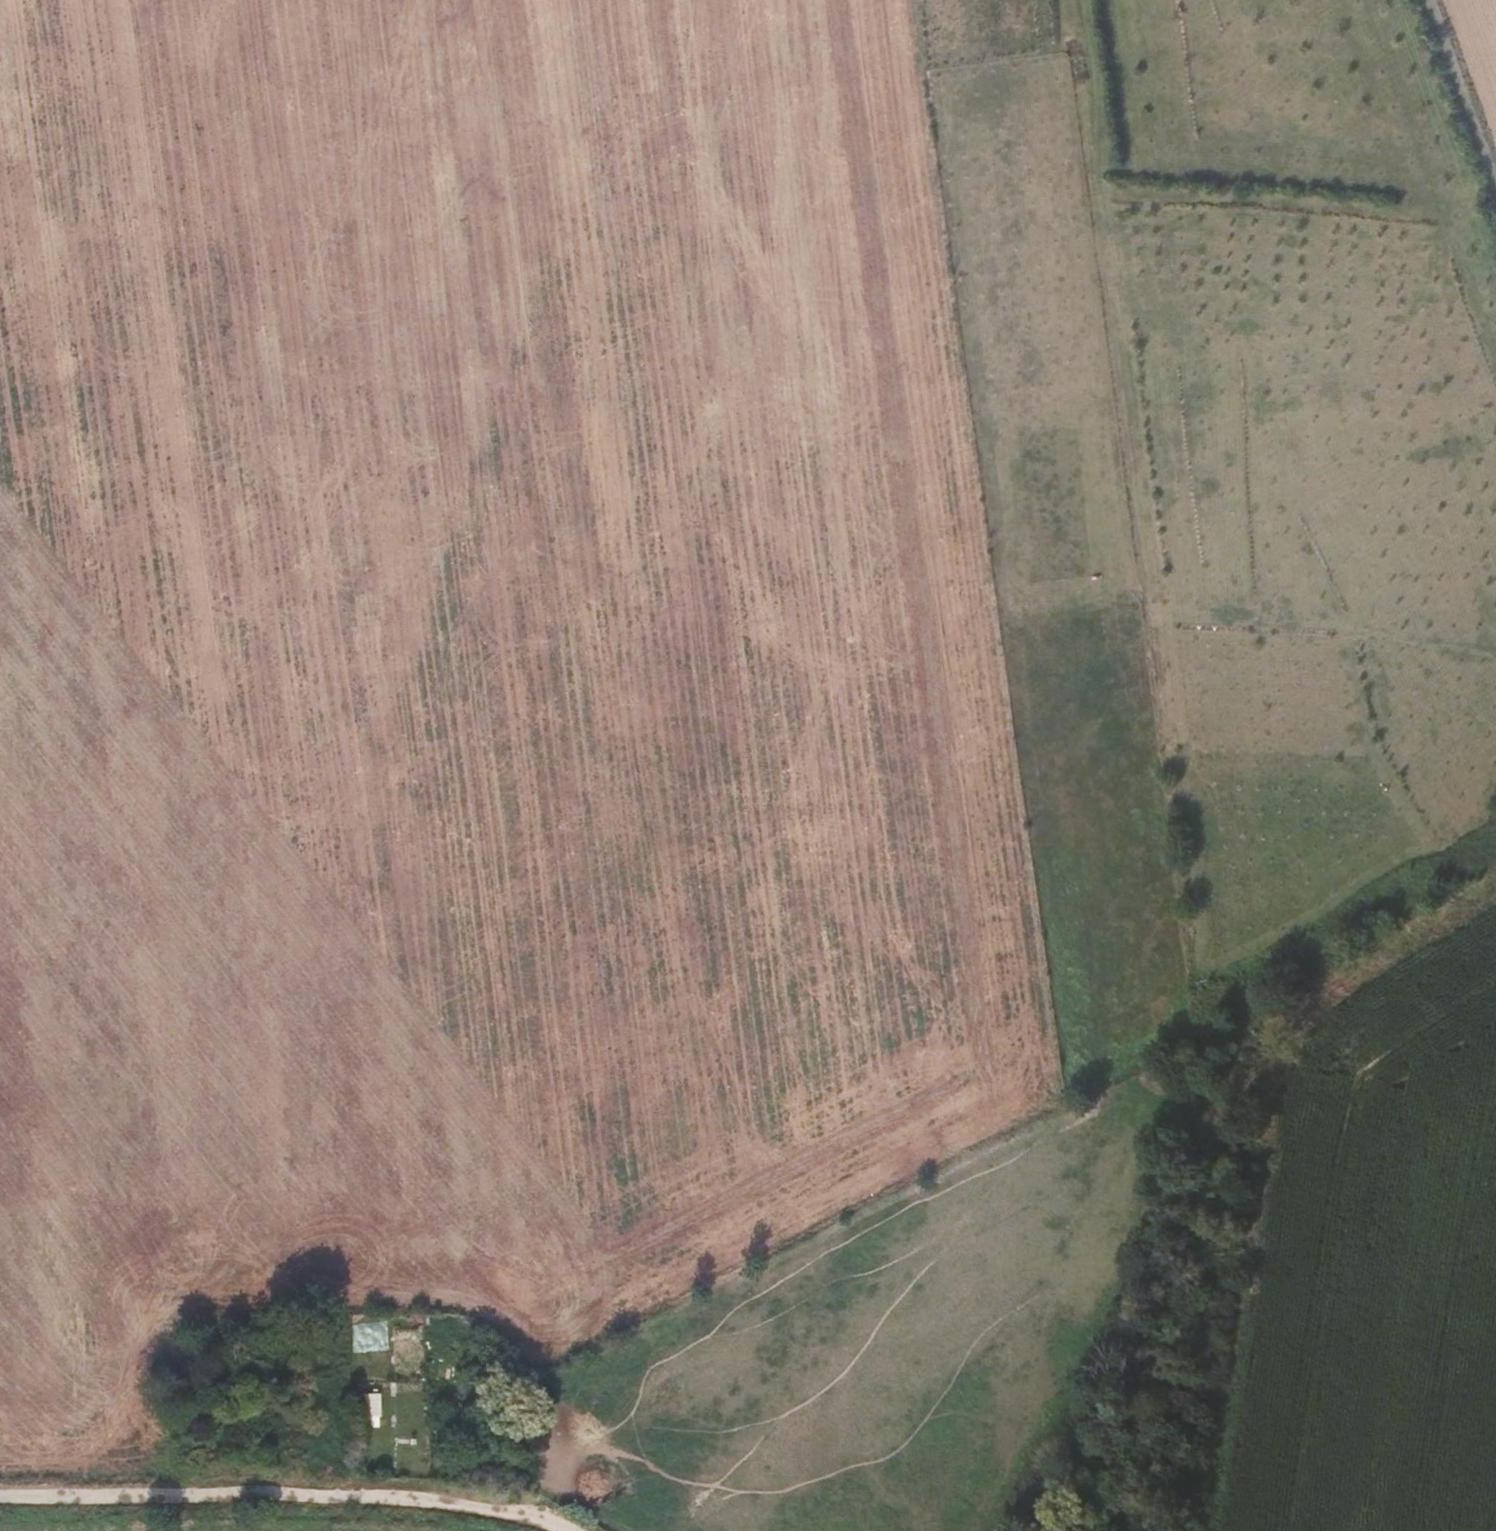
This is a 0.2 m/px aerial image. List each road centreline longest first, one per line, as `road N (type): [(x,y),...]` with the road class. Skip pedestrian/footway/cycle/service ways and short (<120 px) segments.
road 1 (track): [(569,1530),(536,1518),(404,1498),(0,1496)]

